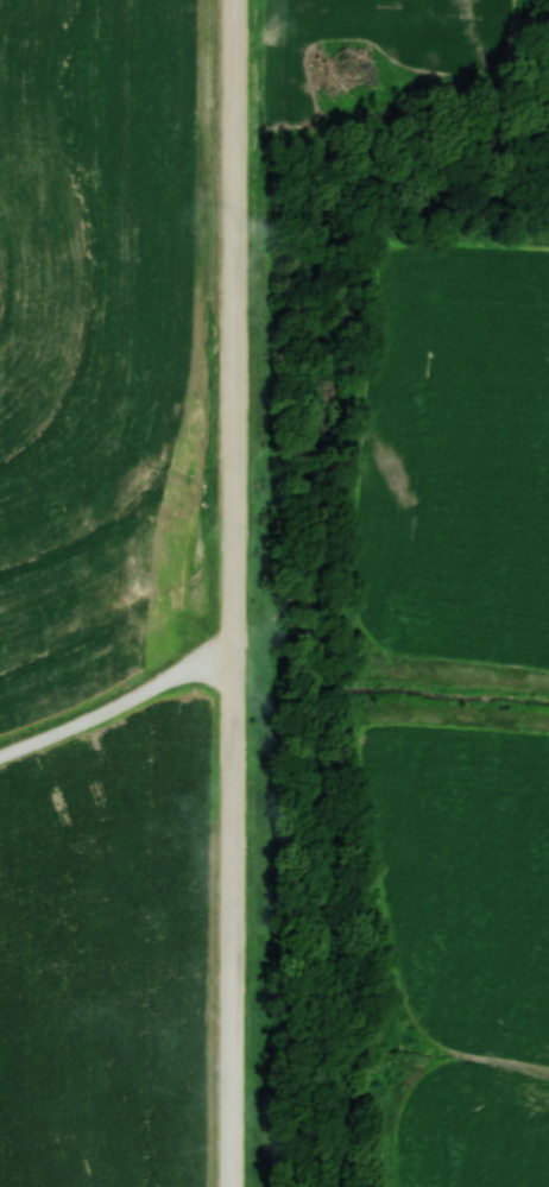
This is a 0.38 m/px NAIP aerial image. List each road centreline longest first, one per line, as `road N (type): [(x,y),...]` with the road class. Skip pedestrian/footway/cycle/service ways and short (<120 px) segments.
road 1 (tertiary): [(235,1186),(237,0)]

